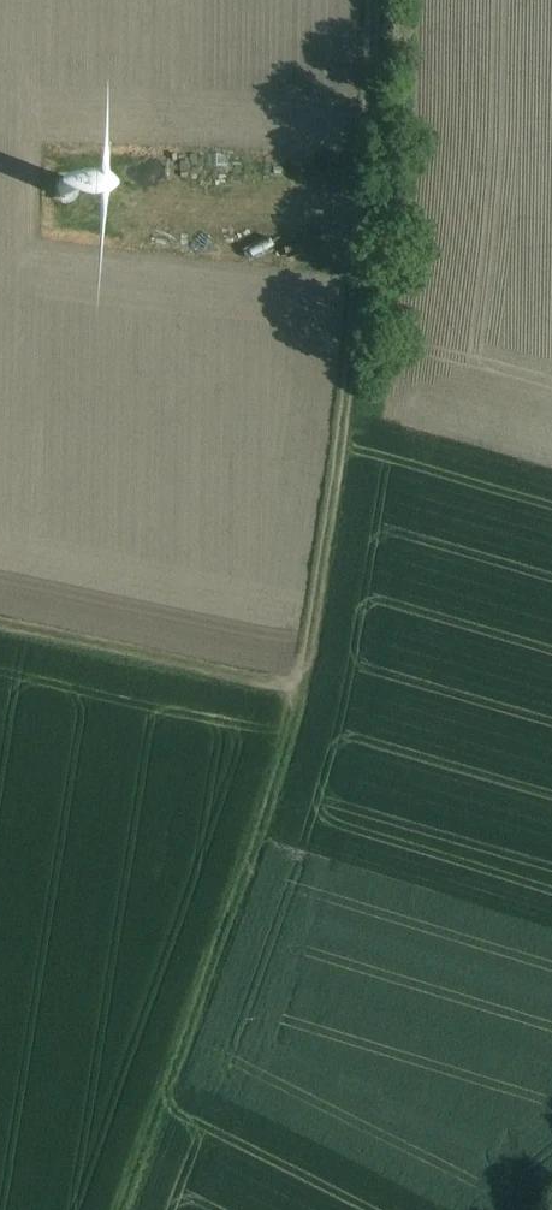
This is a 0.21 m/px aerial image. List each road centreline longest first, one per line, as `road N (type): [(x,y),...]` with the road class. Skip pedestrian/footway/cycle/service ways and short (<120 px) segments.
road 1 (track): [(373,0),(371,170),(333,514),(301,687),(0,625)]

